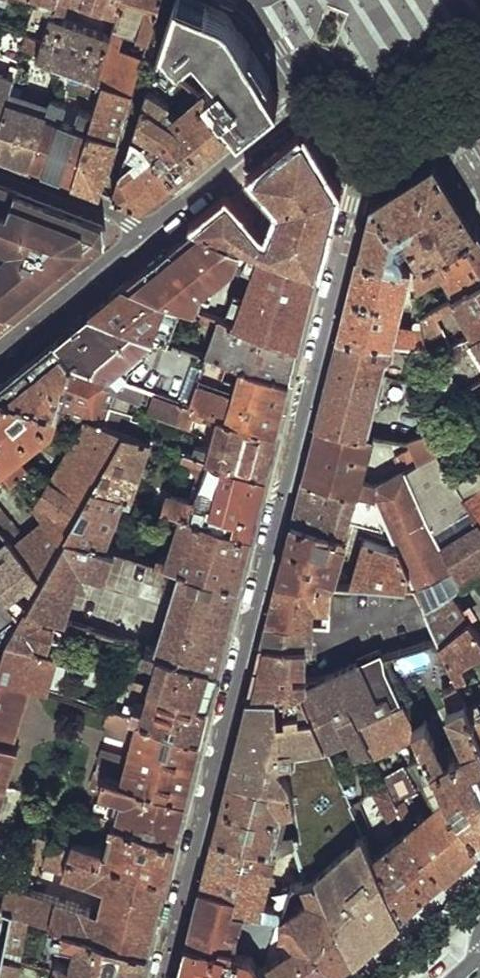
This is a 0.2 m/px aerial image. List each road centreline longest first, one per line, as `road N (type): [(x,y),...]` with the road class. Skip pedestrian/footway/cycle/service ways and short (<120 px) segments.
road 1 (residential): [(161,977),(358,170)]
road 2 (residential): [(142,234),(312,98)]
road 3 (residential): [(0,349),(142,234)]
road 4 (residential): [(0,167),(104,206),(142,234)]

